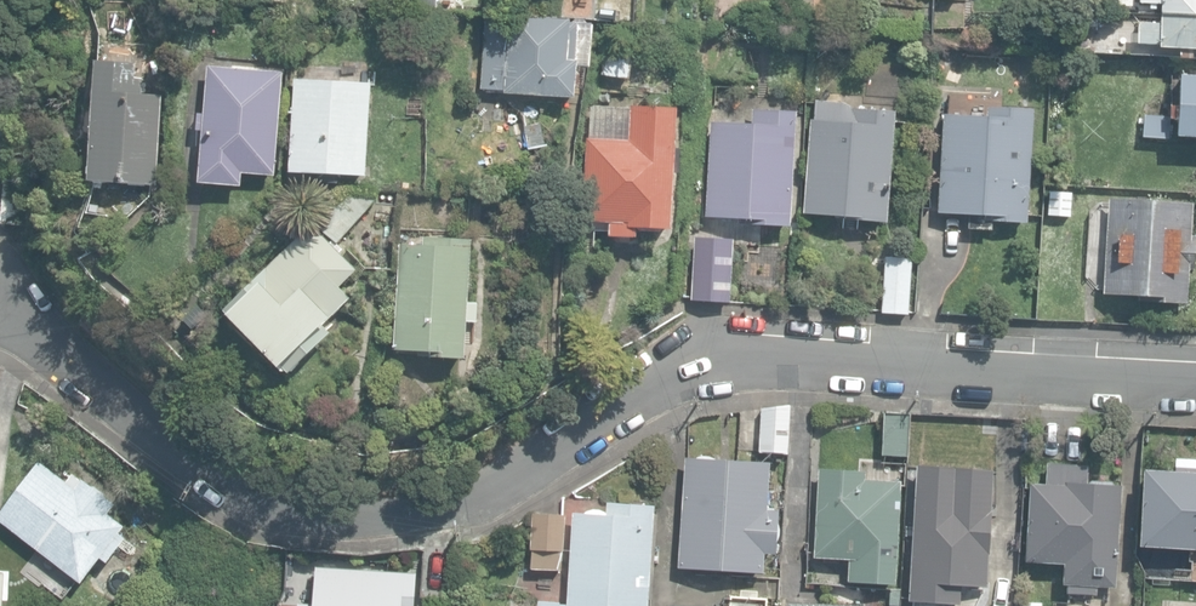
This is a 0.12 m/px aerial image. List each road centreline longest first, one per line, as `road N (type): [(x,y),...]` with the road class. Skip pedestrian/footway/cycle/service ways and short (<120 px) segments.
road 1 (residential): [(0,277),(7,315),(19,331),(219,491),(272,519),(359,533),(479,510),(709,356),(811,353),(1195,375)]

